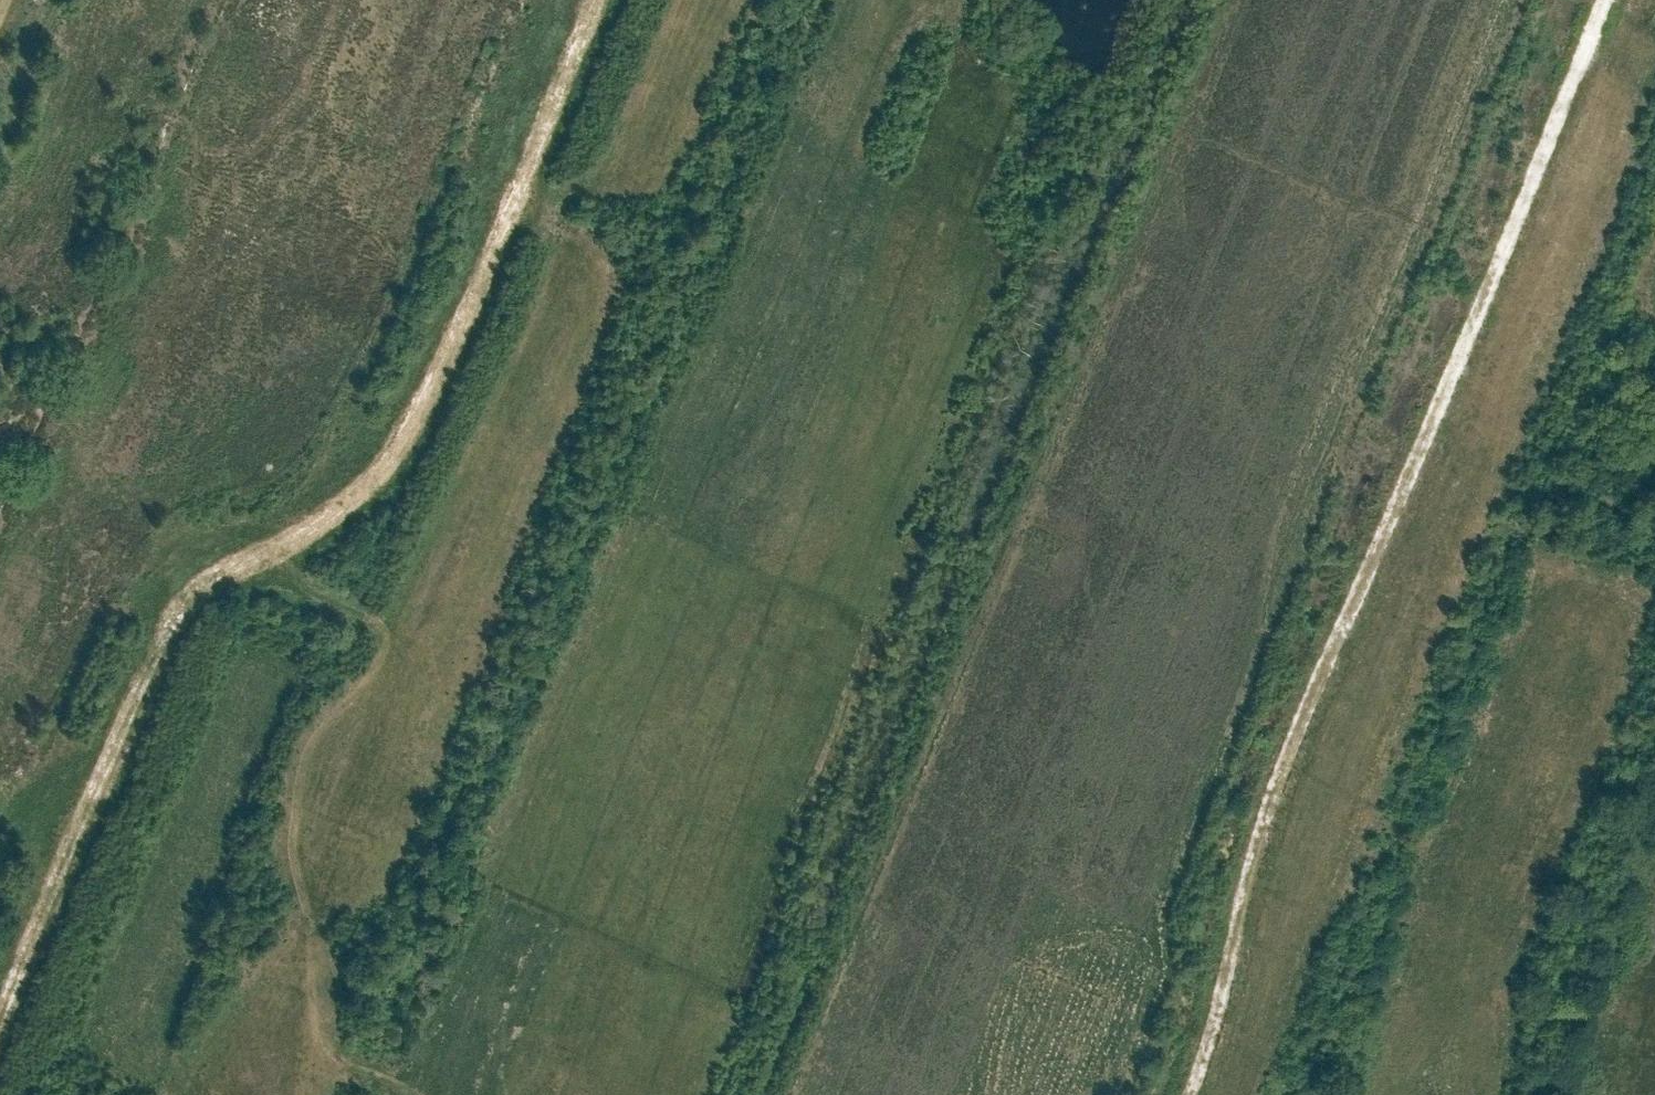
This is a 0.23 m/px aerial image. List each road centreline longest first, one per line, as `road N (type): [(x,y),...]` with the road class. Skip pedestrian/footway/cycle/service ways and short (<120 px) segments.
road 1 (track): [(597,0),(468,309),(403,439),(374,480),(268,550)]
road 2 (track): [(268,550),(187,600),(150,667),(0,1021)]

